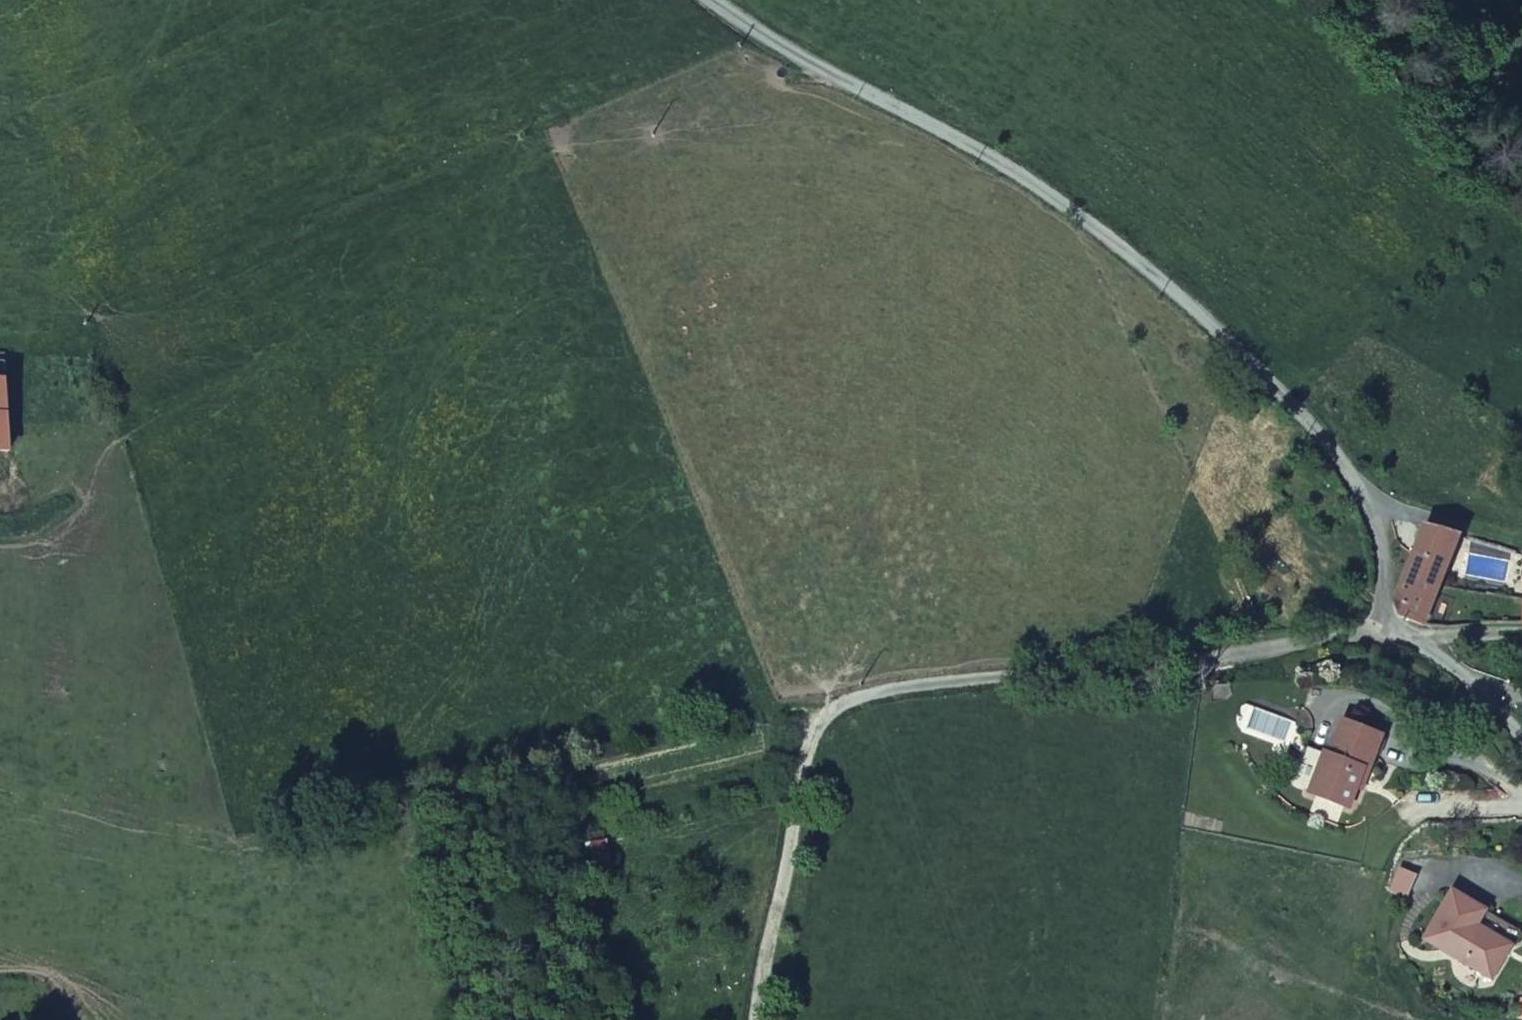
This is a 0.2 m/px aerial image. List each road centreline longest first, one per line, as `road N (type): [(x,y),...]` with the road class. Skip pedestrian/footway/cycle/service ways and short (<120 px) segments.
road 1 (unclassified): [(713,0),(1023,177),(1185,299),(1346,467),(1381,526),(1392,625),(1456,668),(1521,733)]

